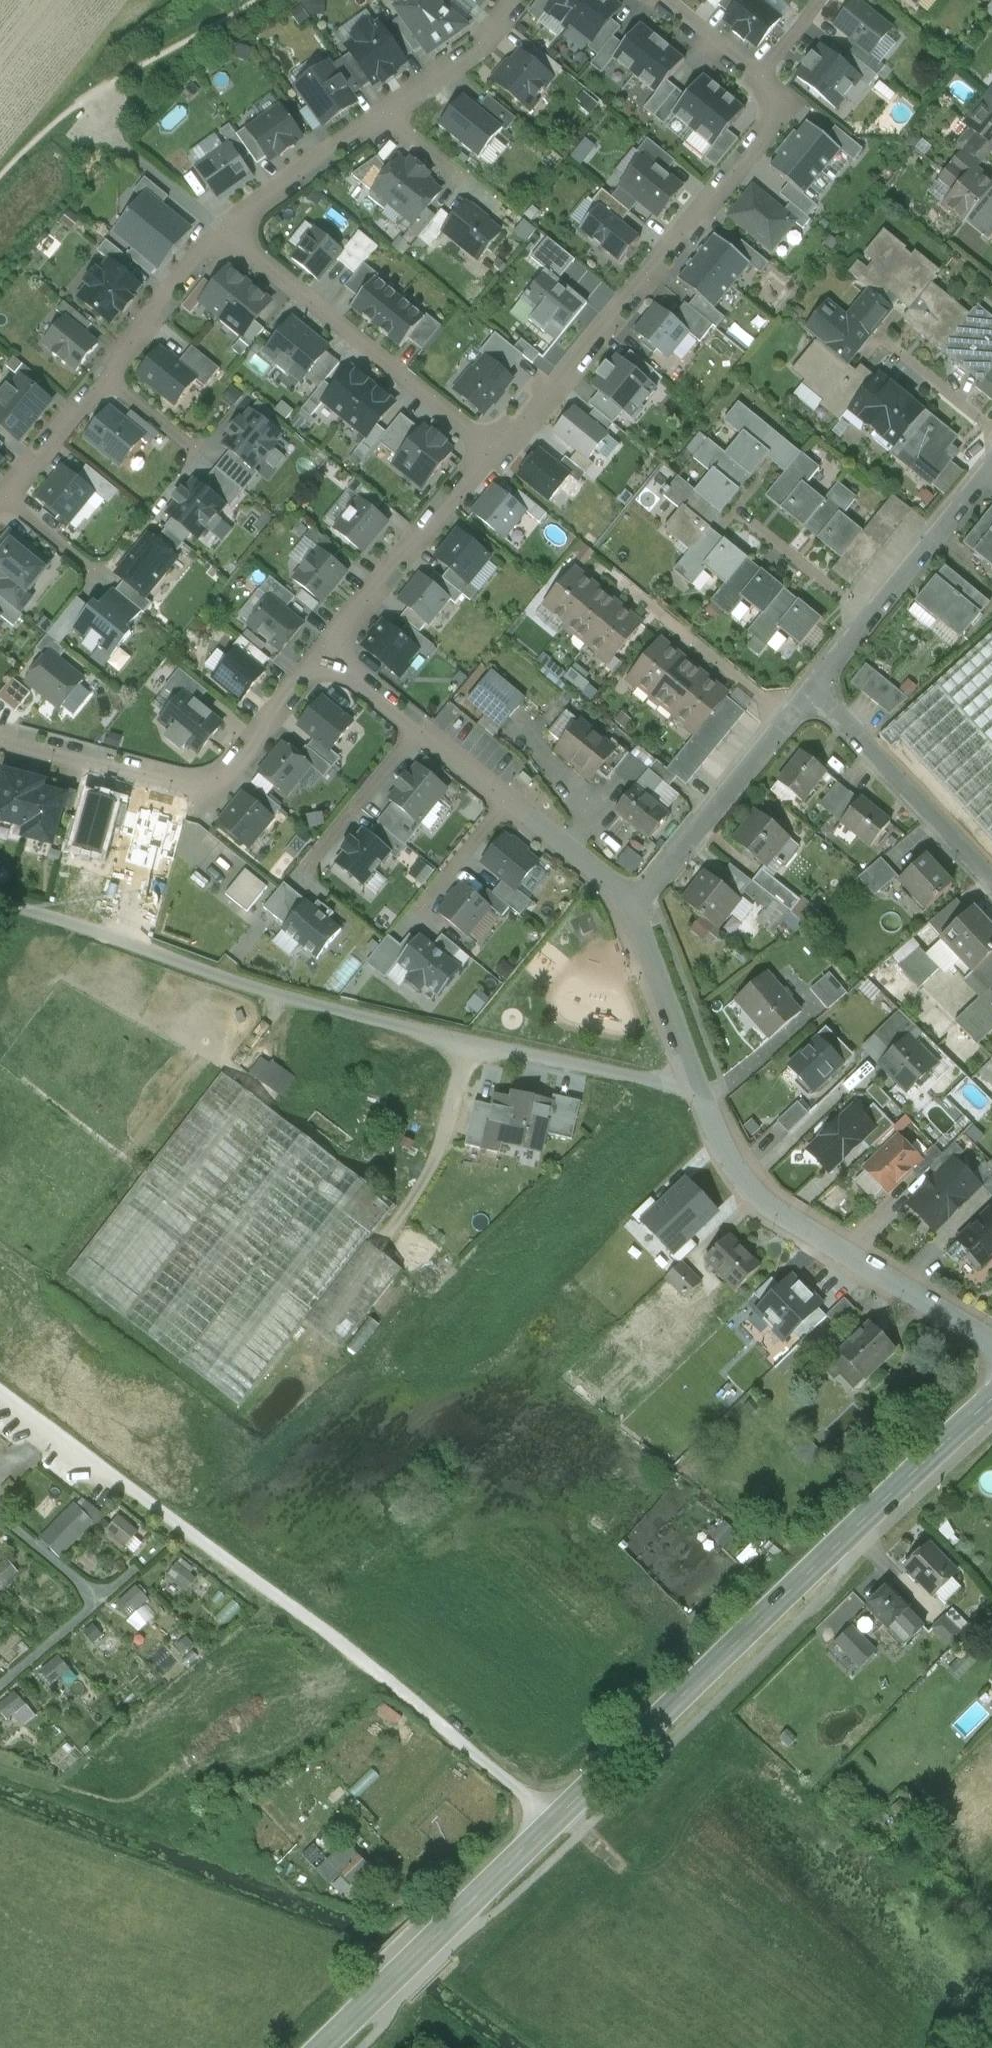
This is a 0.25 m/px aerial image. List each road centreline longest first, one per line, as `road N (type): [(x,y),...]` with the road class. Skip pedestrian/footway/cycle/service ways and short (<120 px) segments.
road 1 (unclassified): [(706,1097),(301,1002),(0,906)]
road 2 (unclassified): [(0,1393),(556,1820)]
road 3 (secondary): [(556,1820),(991,1400)]
road 4 (residential): [(758,81),(784,102),(553,394),(490,454)]
road 5 (residential): [(631,903),(326,656)]
road 6 (residential): [(326,656),(212,783),(192,785),(0,735)]
road 7 (residential): [(991,1344),(759,1199),(706,1097)]
road 8 (residential): [(490,454),(223,235)]
road 9 (secondary): [(323,2047),(556,1820)]
road 10 (residential): [(809,692),(991,466)]
road 11 (residential): [(631,903),(809,692)]
road 12 (residential): [(809,692),(991,880)]
road 13 (residential): [(490,454),(326,656)]
road 14 (residential): [(706,1097),(631,903)]
road 15 (residential): [(223,235),(387,115)]
road 16 (residential): [(105,377),(223,235)]
road 17 (residential): [(387,115),(481,48),(519,0)]
road 18 (residential): [(4,499),(105,377)]
road 19 (residential): [(659,0),(758,81)]

